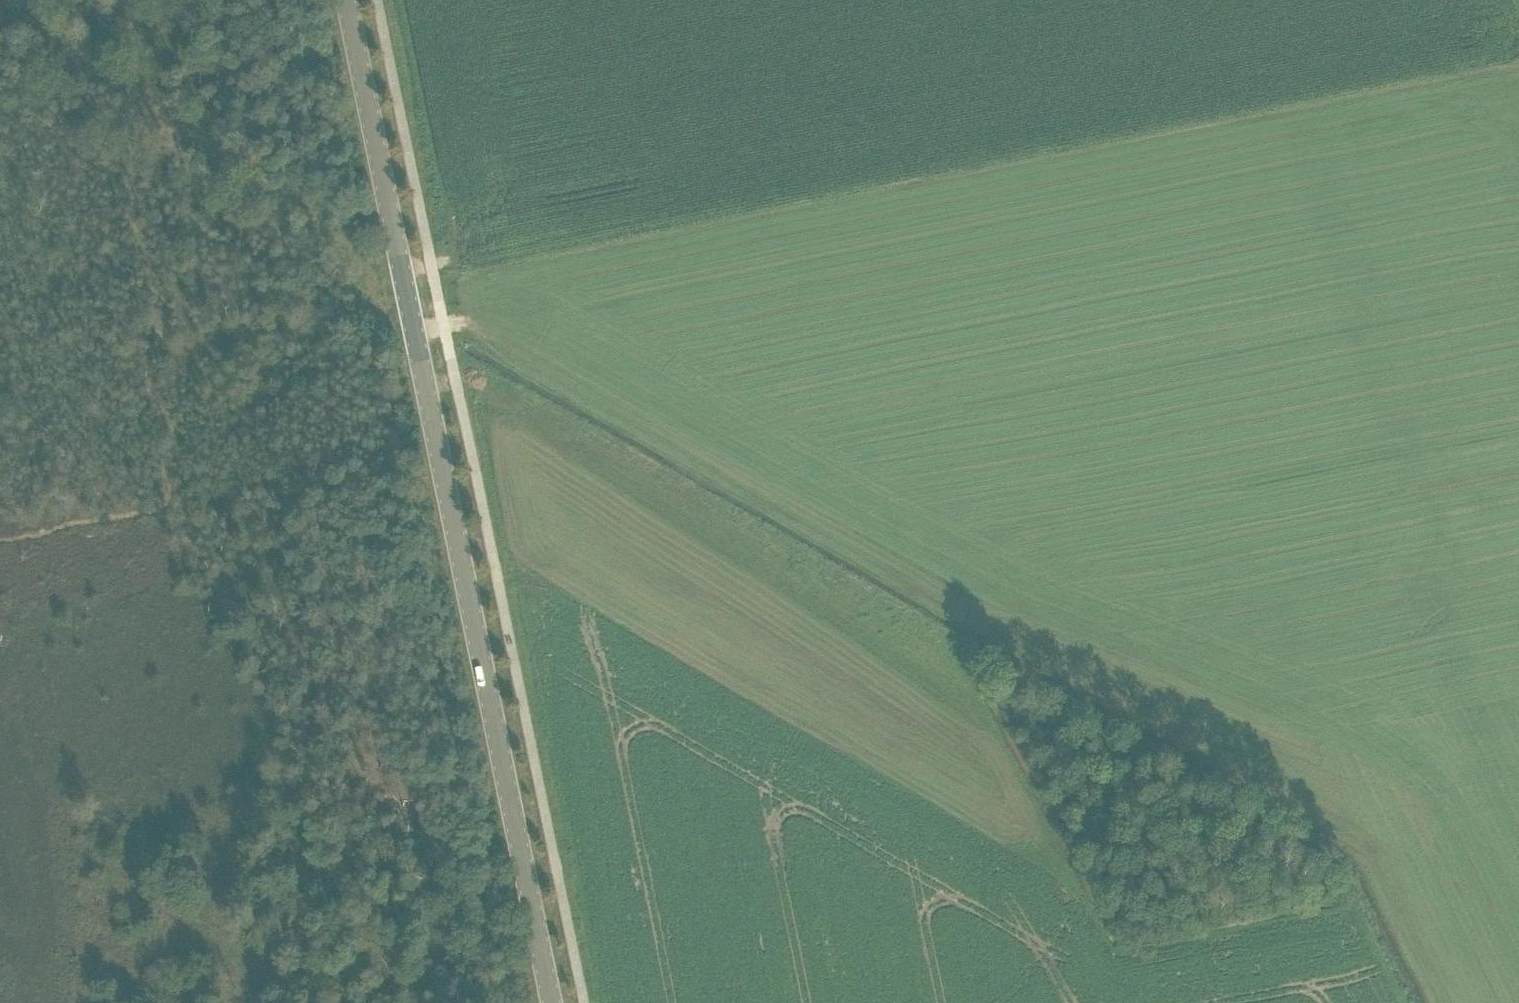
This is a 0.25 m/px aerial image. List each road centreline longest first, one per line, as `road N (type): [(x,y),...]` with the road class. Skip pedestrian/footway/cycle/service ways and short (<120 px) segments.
road 1 (tertiary): [(555,1002),(347,0)]
road 2 (track): [(420,329),(371,329),(350,309),(310,221),(134,104)]
road 3 (track): [(134,104),(0,15)]

